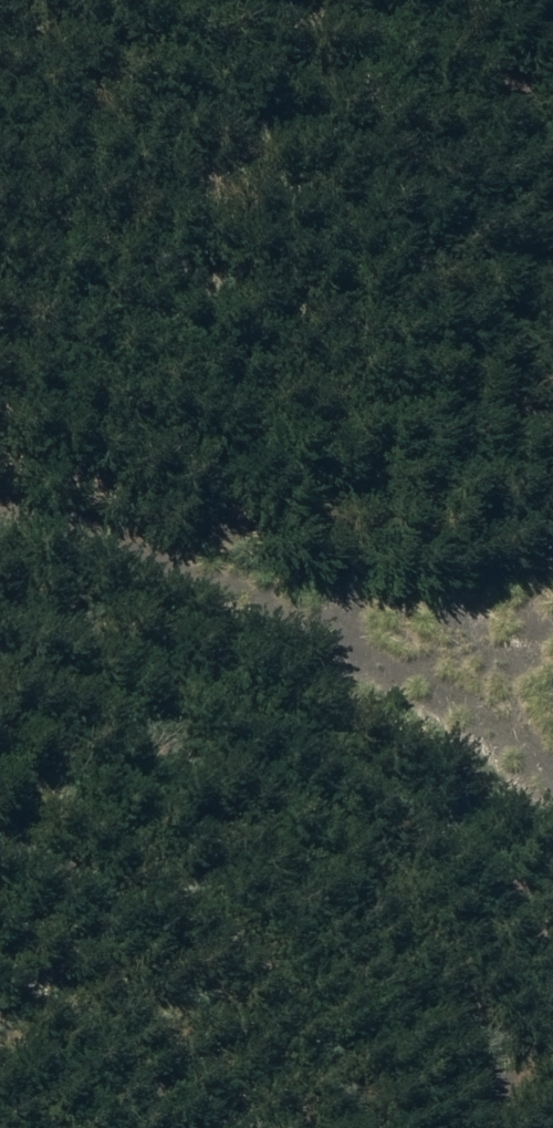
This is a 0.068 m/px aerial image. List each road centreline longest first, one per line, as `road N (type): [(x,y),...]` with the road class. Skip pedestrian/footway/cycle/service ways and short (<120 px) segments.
road 1 (track): [(0,499),(453,609),(552,156)]
road 2 (track): [(453,609),(552,761)]

